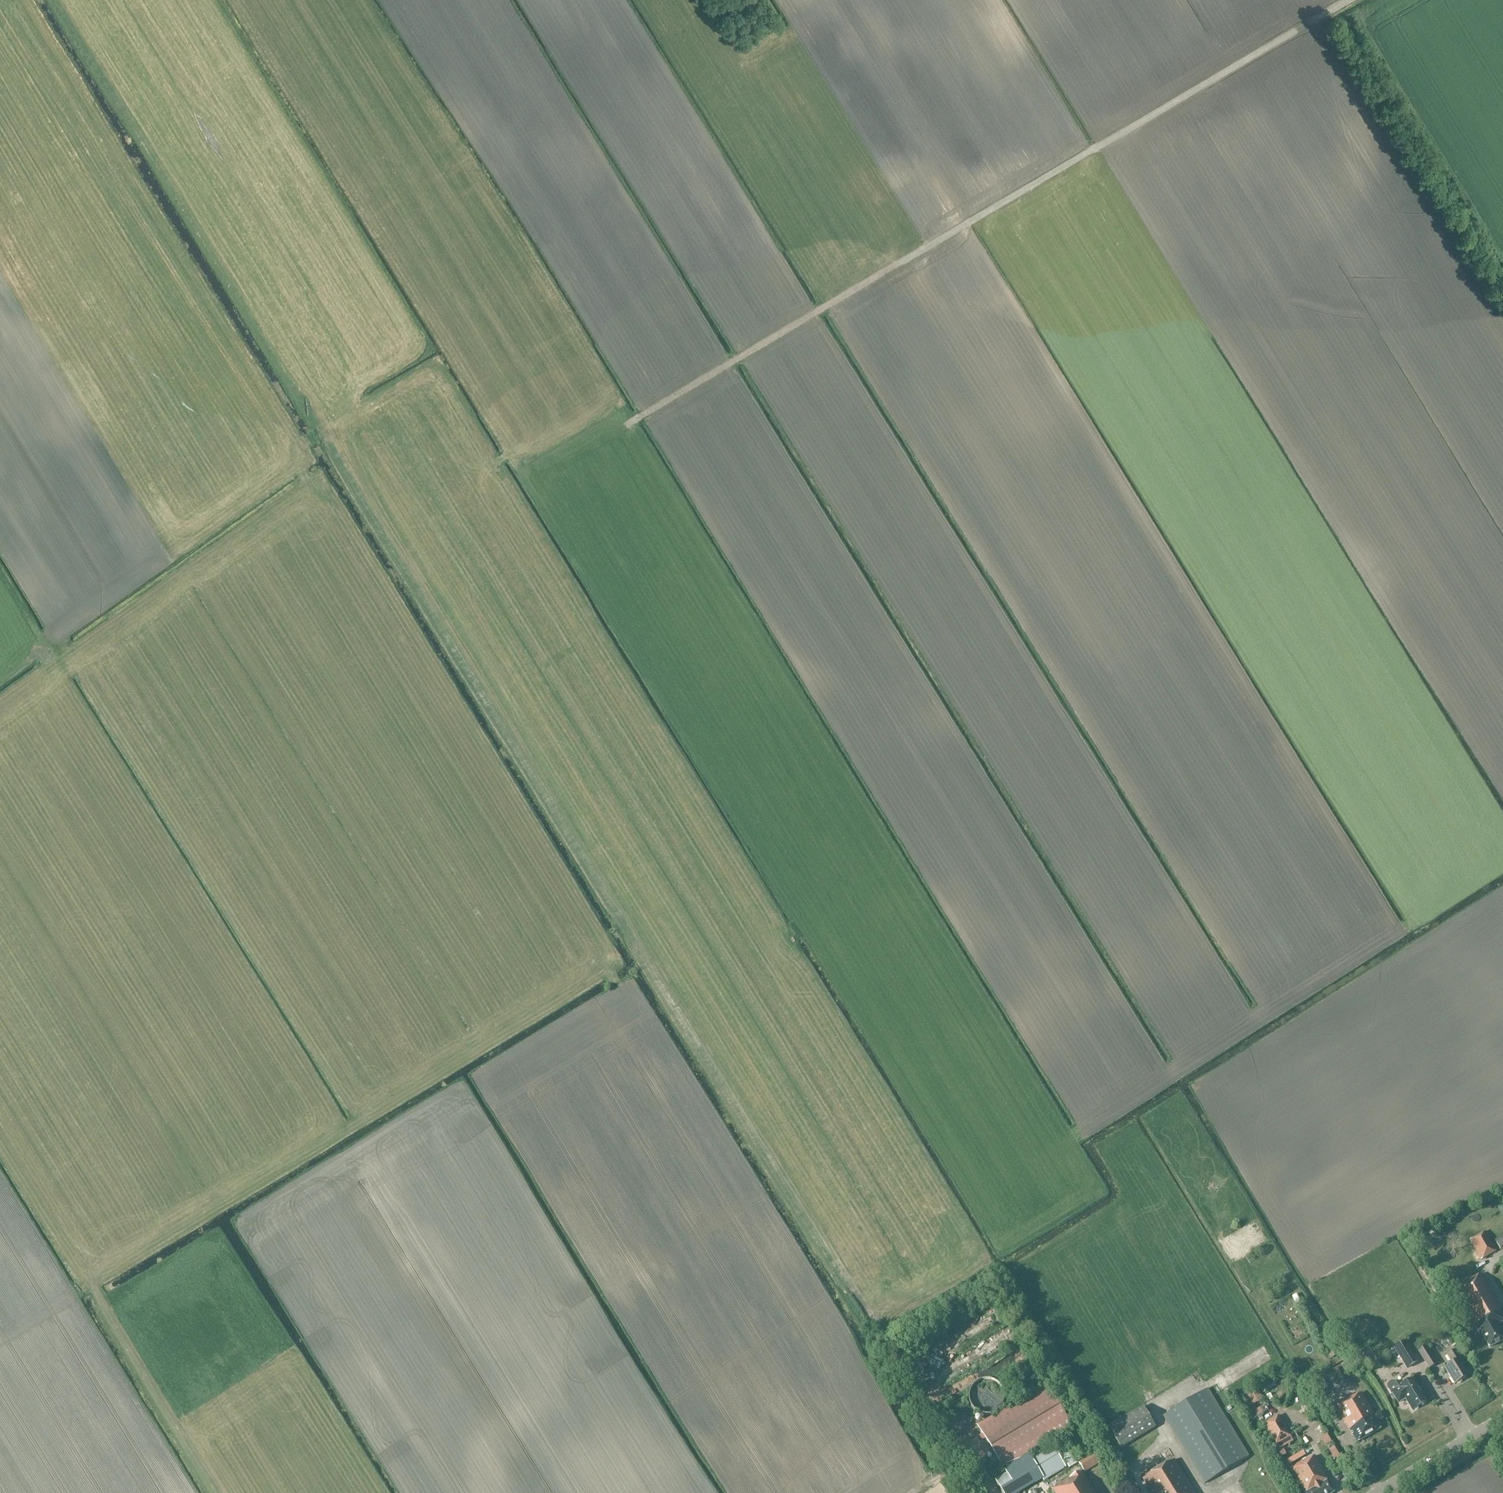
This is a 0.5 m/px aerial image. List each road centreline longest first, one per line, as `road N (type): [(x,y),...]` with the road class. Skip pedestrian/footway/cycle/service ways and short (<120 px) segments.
road 1 (tertiary): [(1502,1417),(1377,1492)]

